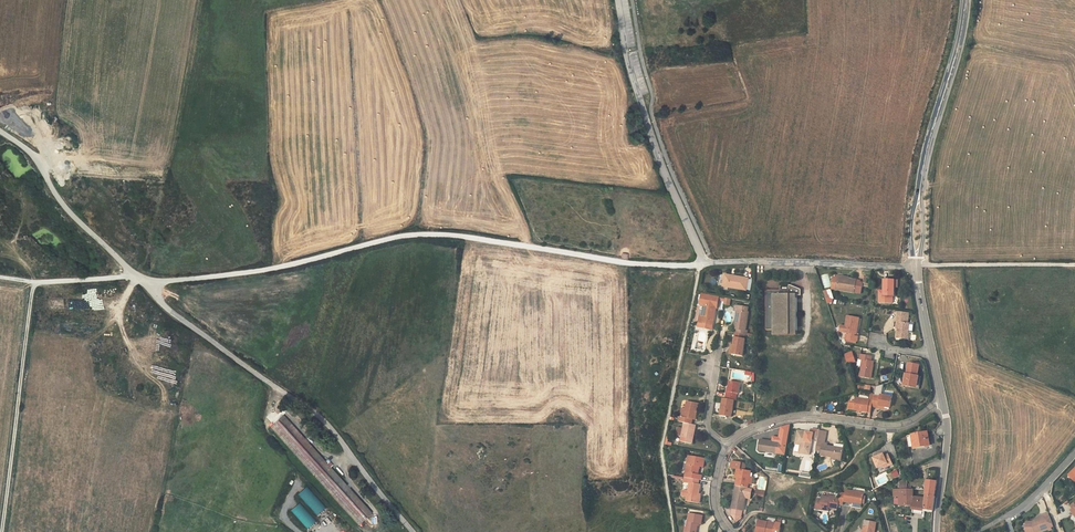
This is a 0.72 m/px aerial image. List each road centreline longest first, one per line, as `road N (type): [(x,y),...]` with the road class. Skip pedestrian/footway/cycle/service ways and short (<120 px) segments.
road 1 (unclassified): [(703,263),(619,262),(412,235),(278,269),(149,282)]
road 2 (unclassified): [(149,282),(161,304),(319,419),(412,531)]
road 3 (unclassified): [(618,0),(625,51),(660,165),(703,263)]
road 4 (track): [(33,283),(2,531)]
road 5 (residential): [(726,446),(755,426),(799,415),(897,425),(942,402)]
road 6 (unclassified): [(0,131),(34,158),(65,210),(149,282)]
road 7 (unclassified): [(703,263),(916,267)]
road 8 (tertiary): [(920,185),(963,0)]
road 9 (unclassified): [(1074,265),(916,267)]
road 10 (unclassified): [(149,282),(0,278)]
road 11 (tertiary): [(937,531),(948,445),(942,402)]

